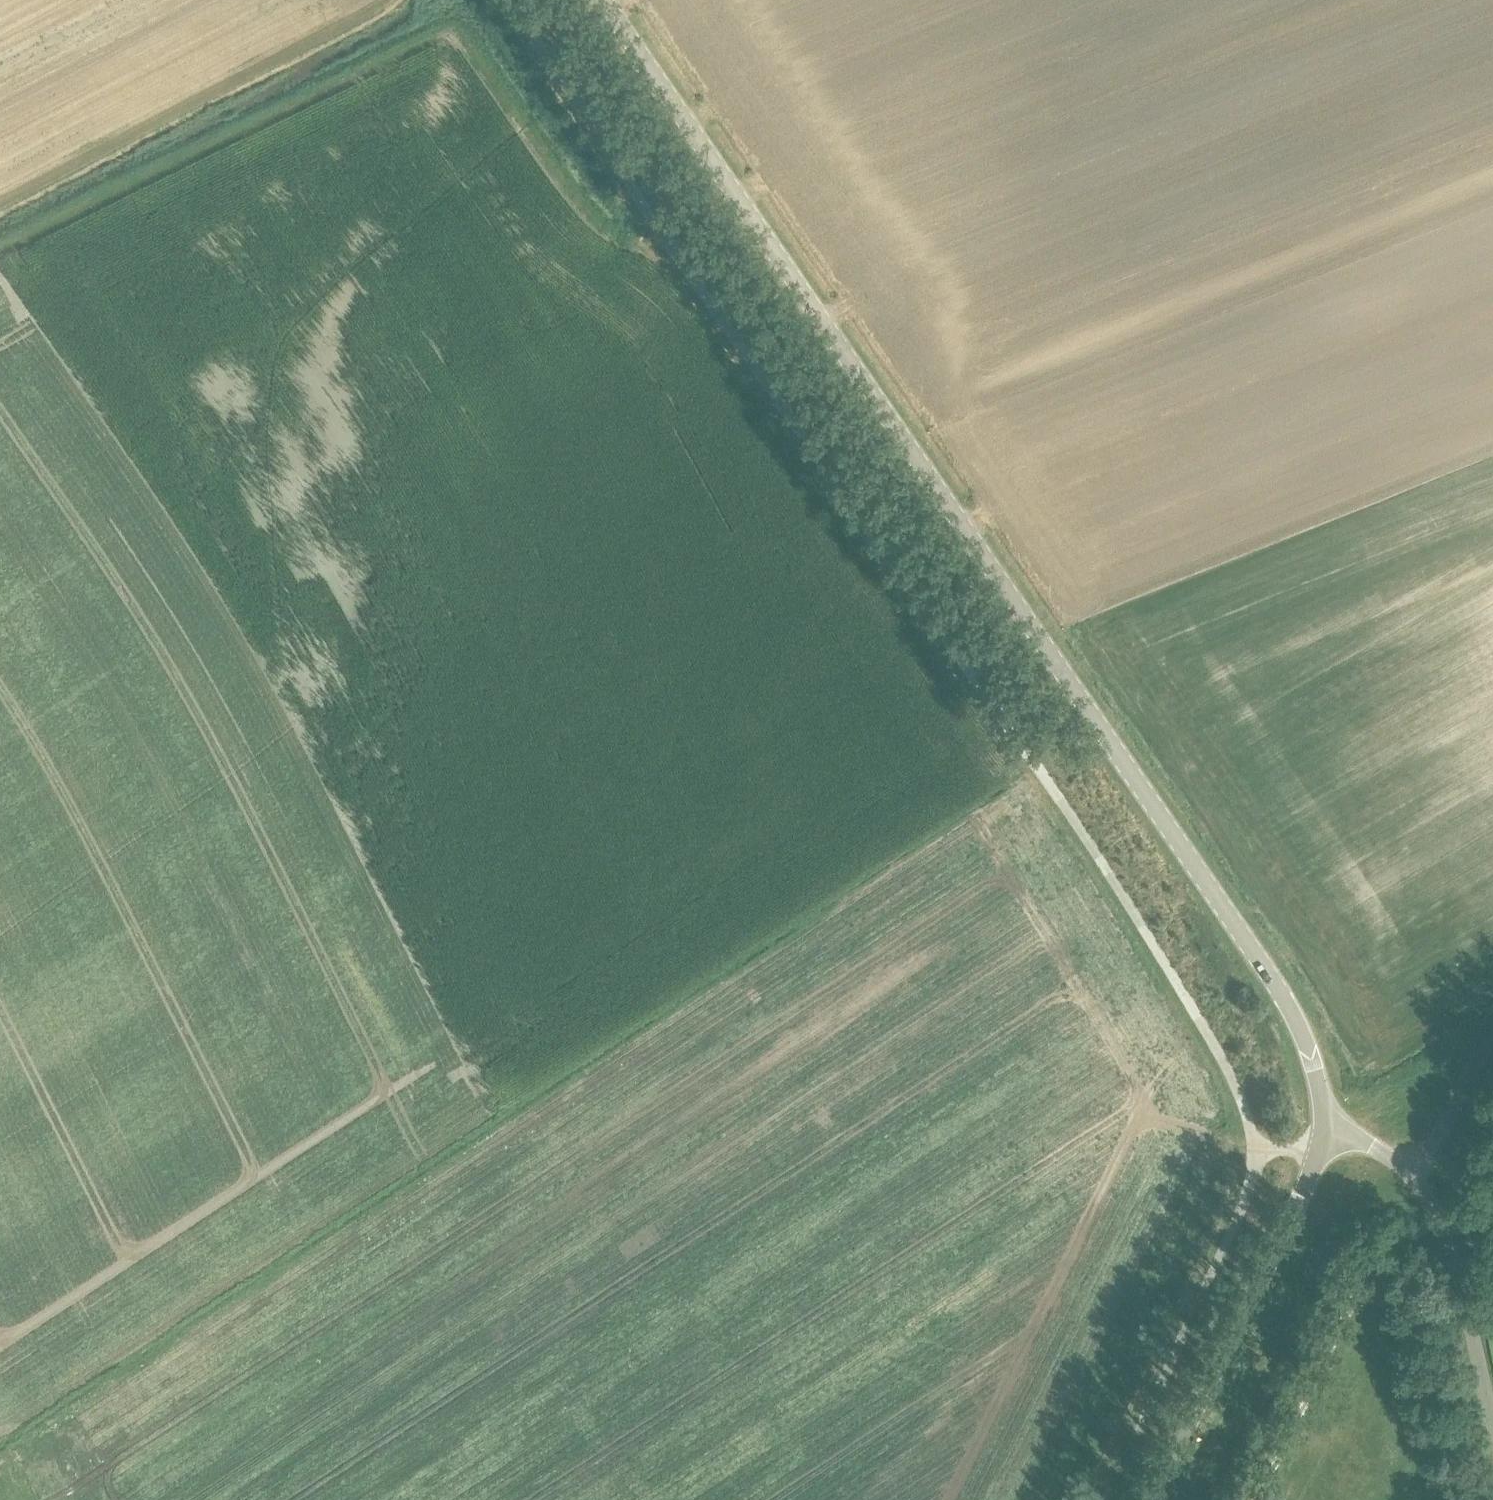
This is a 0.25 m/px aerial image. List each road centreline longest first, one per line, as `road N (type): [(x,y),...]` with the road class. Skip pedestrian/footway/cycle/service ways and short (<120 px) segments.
road 1 (residential): [(512,0),(1224,1058),(1249,1110),(1253,1151)]
road 2 (tertiary): [(1321,1146),(1314,1062),(1291,1009),(615,0)]
road 3 (tertiary): [(1151,1499),(1321,1146)]
road 4 (residential): [(1253,1151),(1242,1213),(1099,1499)]
road 5 (unclassified): [(1492,1428),(1468,1325),(1421,1196),(1385,1155),(1321,1146)]
road 6 (track): [(1421,1196),(1475,1054),(1492,1029)]

